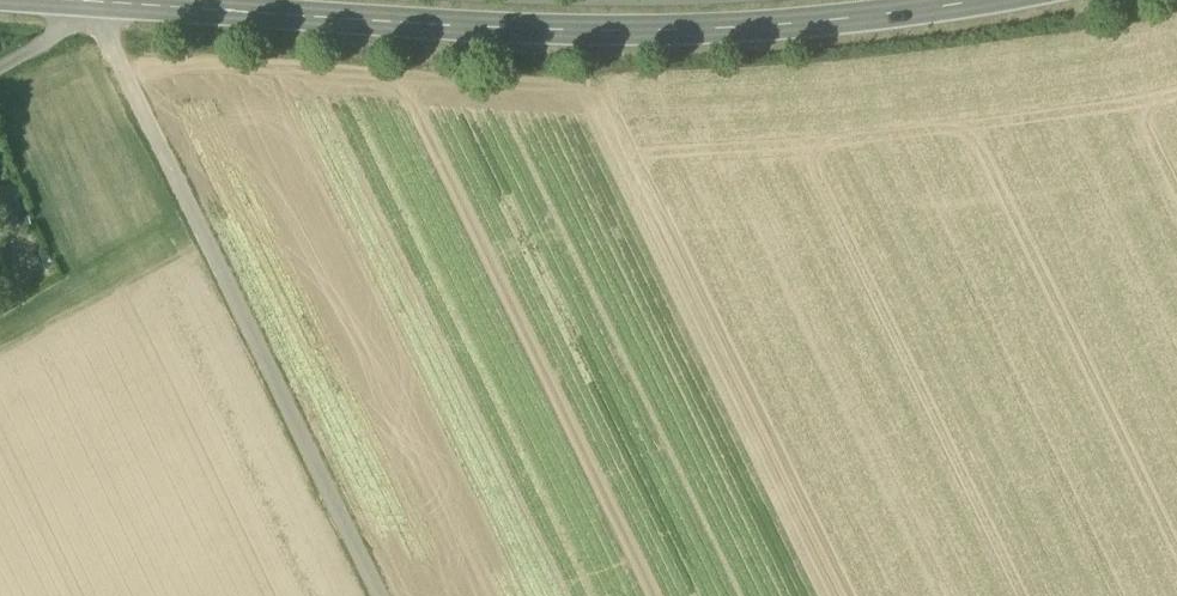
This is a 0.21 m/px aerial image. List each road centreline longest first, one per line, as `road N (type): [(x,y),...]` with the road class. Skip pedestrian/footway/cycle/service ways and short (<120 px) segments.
road 1 (secondary): [(981,0),(847,19),(617,30),(79,0)]
road 2 (track): [(75,0),(105,35),(379,595)]

